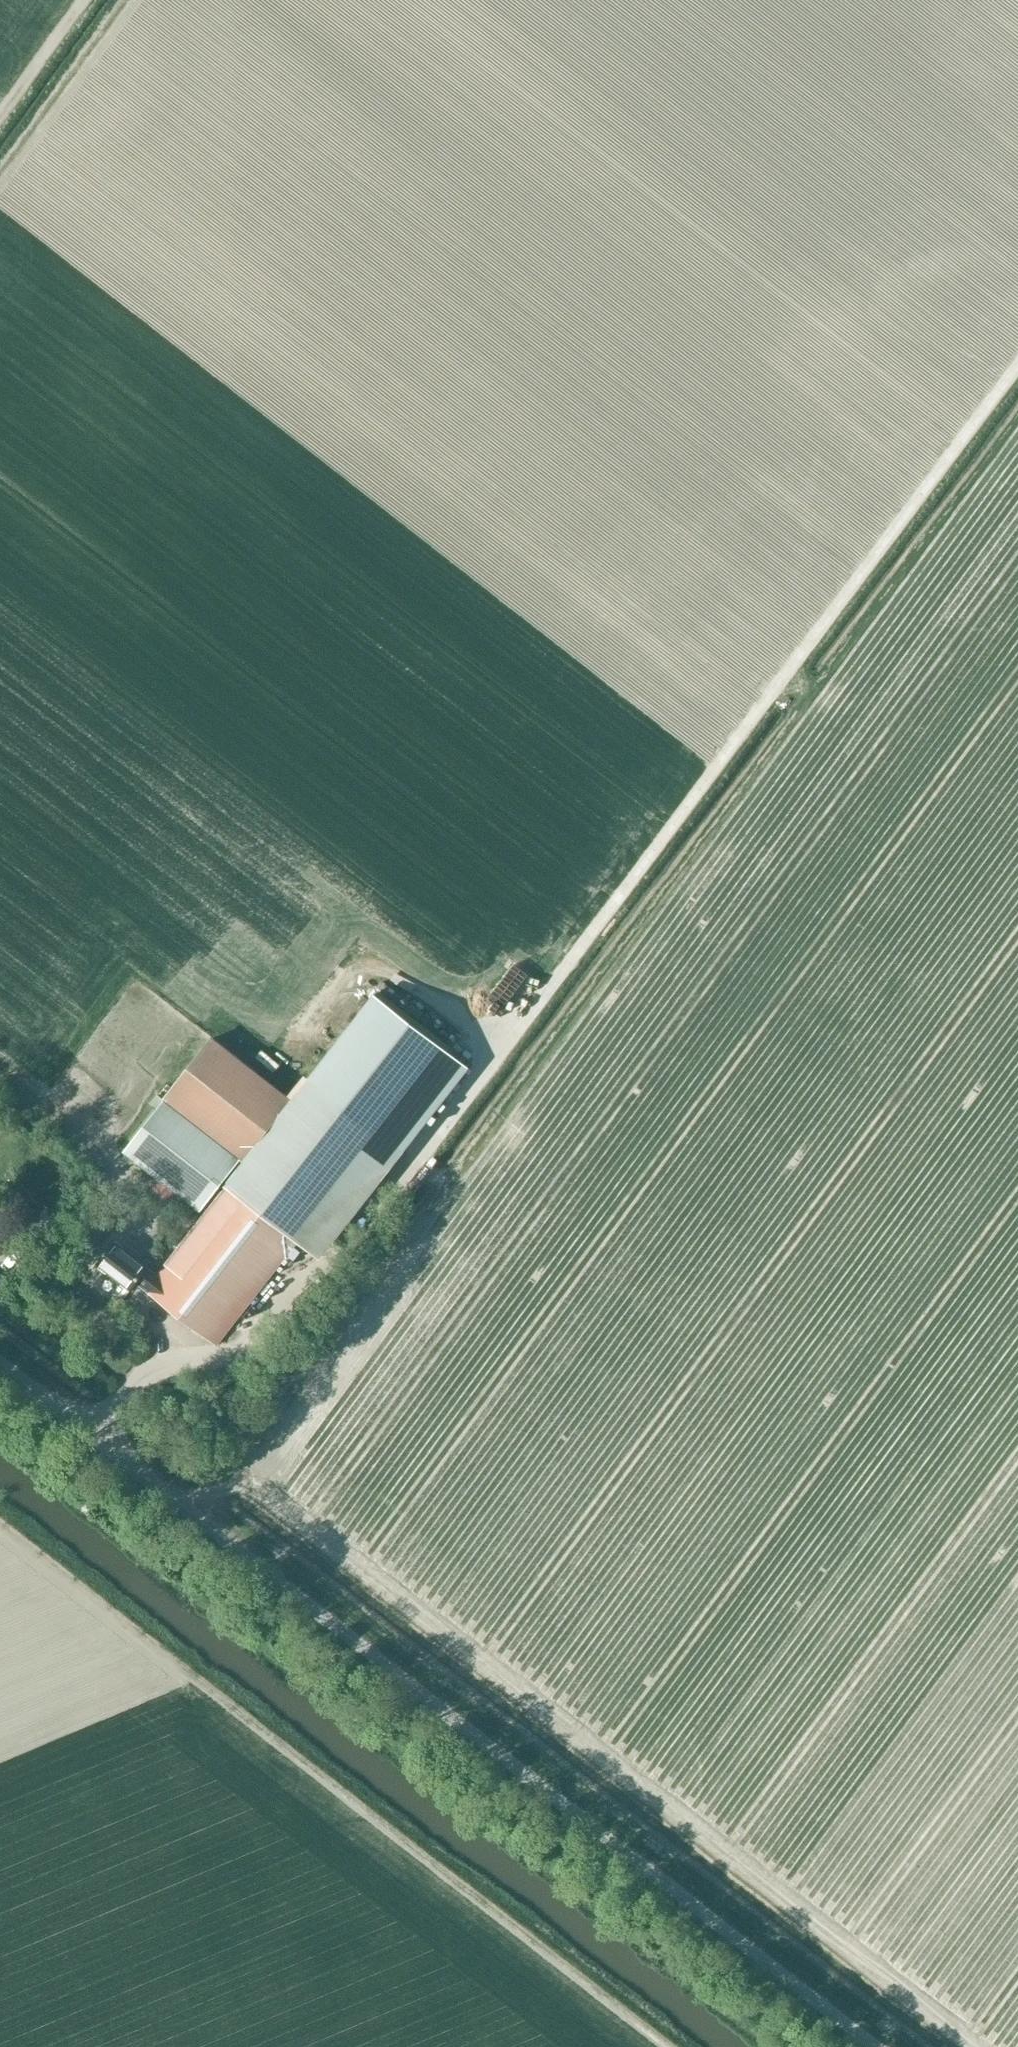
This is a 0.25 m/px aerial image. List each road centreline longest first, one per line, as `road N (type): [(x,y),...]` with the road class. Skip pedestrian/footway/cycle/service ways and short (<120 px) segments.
road 1 (unclassified): [(0,1363),(877,2046)]

